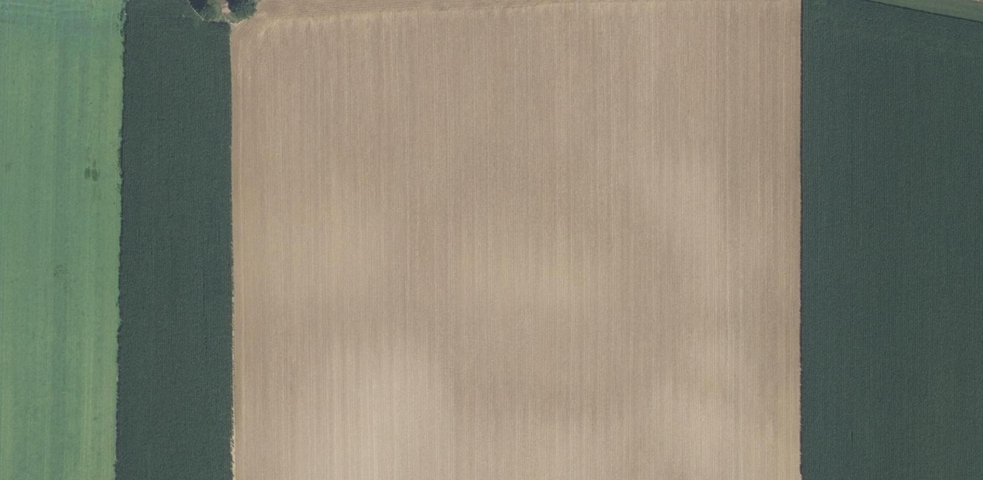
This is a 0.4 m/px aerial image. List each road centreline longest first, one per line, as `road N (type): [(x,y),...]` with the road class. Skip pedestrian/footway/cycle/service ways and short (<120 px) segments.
road 1 (track): [(226,0),(221,479)]

